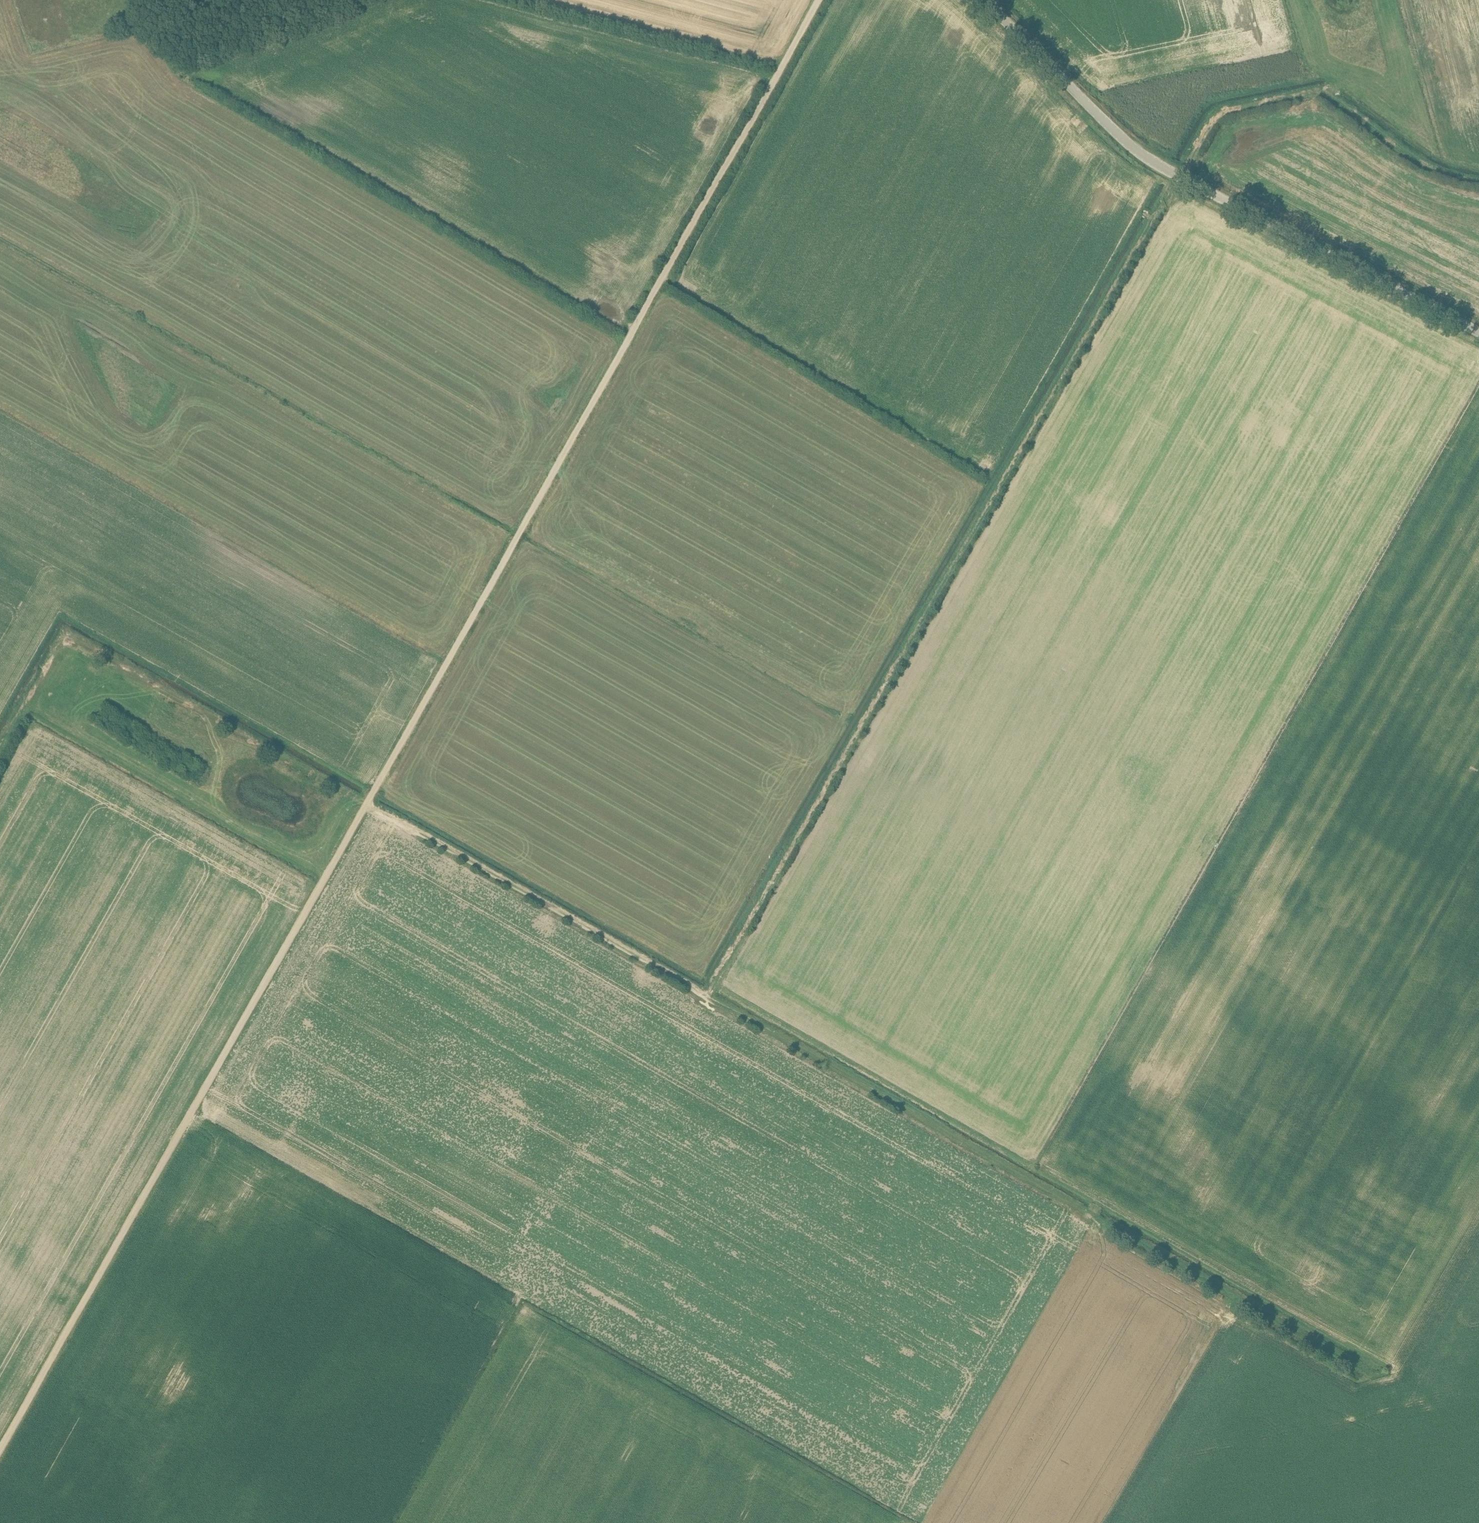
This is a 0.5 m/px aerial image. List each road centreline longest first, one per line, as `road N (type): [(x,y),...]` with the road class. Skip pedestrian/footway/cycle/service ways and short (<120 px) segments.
road 1 (track): [(819,0),(0,1451)]
road 2 (track): [(1361,1368),(66,634),(0,750)]
road 3 (unclassified): [(1478,338),(1177,181),(1120,137),(981,0)]
road 4 (track): [(1478,184),(1424,171),(1318,95),(1218,118),(1186,186)]

